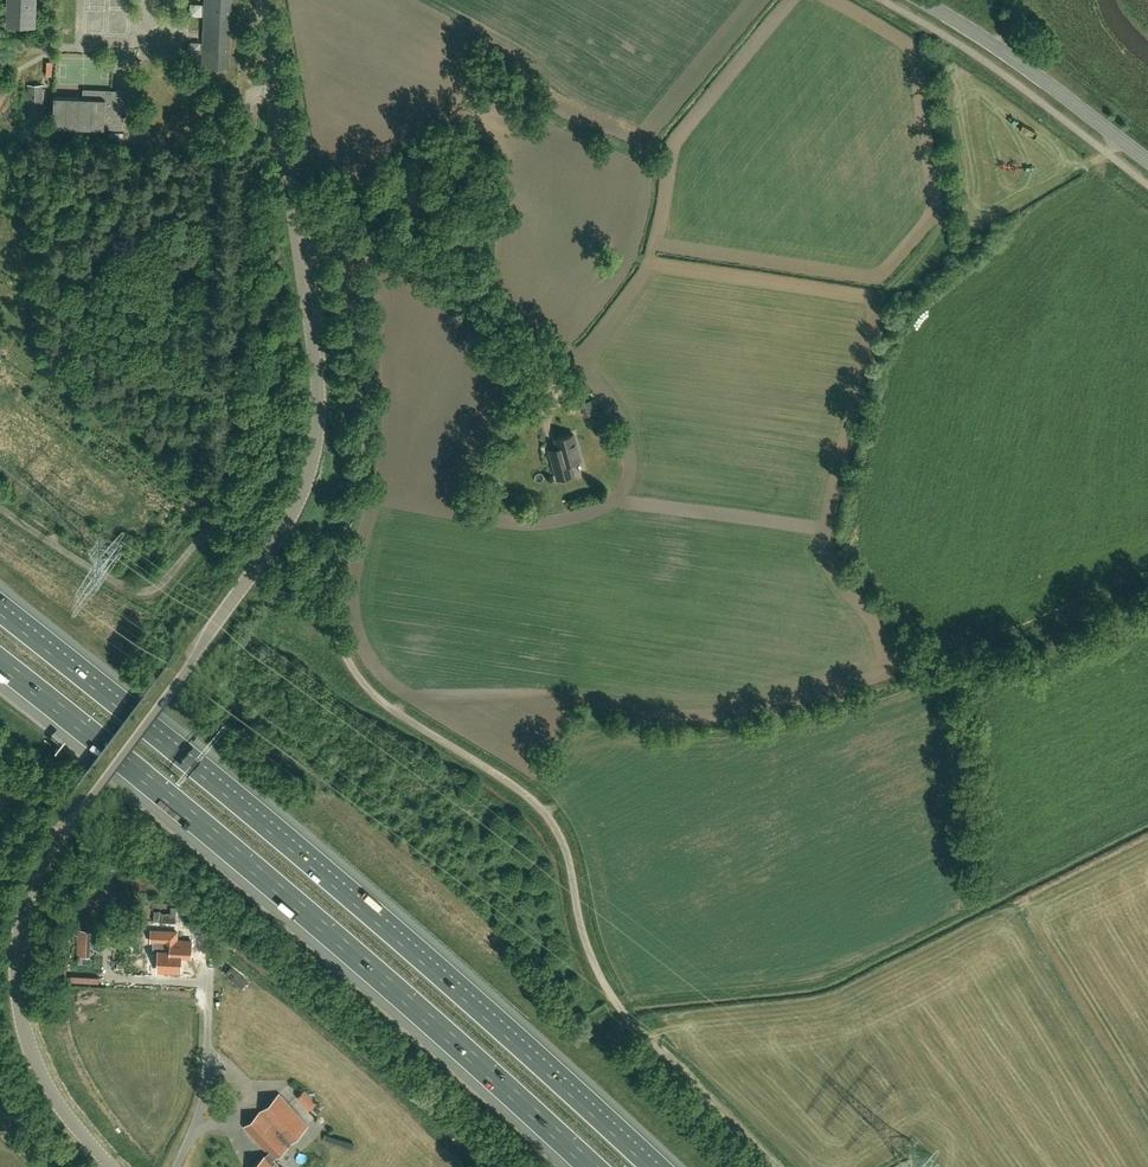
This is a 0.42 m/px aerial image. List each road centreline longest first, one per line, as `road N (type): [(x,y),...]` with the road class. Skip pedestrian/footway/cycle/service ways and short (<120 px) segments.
road 1 (unclassified): [(113,1166),(75,1128),(33,1063),(17,1003),(18,956),(49,845),(182,677),(291,520),(318,448),(317,369),(264,0)]
road 2 (motorway): [(653,1166),(286,839),(0,612)]
road 3 (motorway): [(0,663),(281,891),(591,1166)]
road 4 (secondary): [(1147,161),(1012,58),(918,0)]

